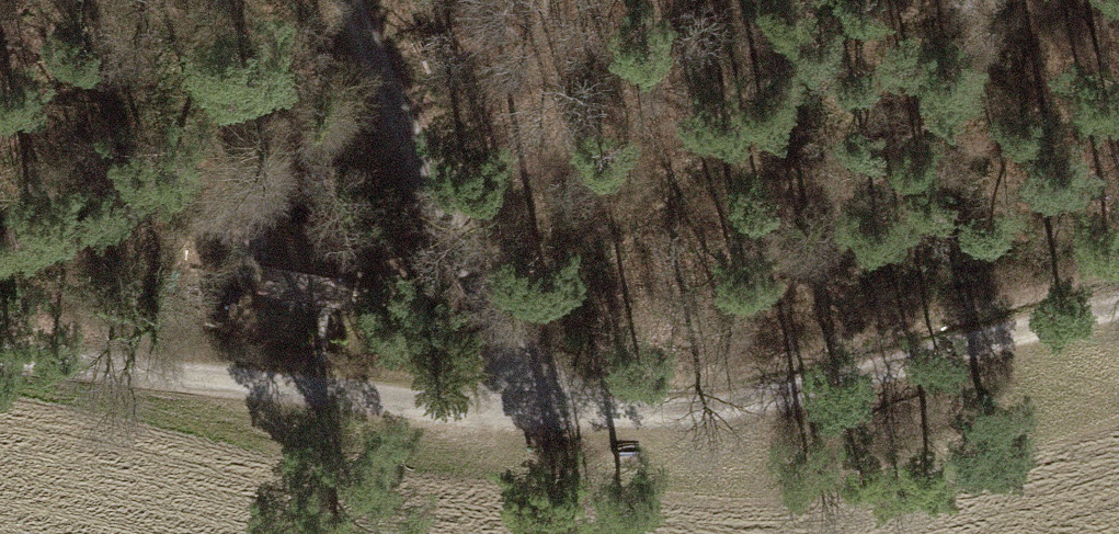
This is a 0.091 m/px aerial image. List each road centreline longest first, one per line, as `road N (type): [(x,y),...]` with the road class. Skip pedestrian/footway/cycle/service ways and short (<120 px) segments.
road 1 (track): [(1118,306),(819,386),(604,411),(0,356)]
road 2 (track): [(844,0),(802,51),(495,323)]
road 3 (track): [(347,0),(534,408)]

